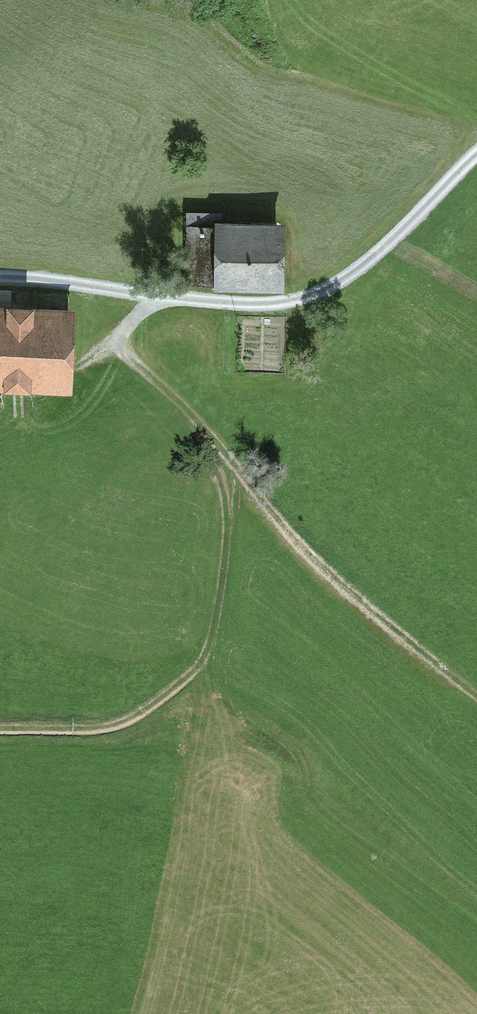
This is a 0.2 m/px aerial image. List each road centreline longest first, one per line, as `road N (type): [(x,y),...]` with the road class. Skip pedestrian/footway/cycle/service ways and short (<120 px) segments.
road 1 (track): [(0,736),(95,734),(130,724),(197,673),(216,646),(235,496),(230,469),(125,360),(122,341),(132,321),(171,300)]
road 2 (track): [(0,278),(261,307),(313,299),(358,273),(476,156)]
road 3 (track): [(230,469),(291,542),(476,709)]

